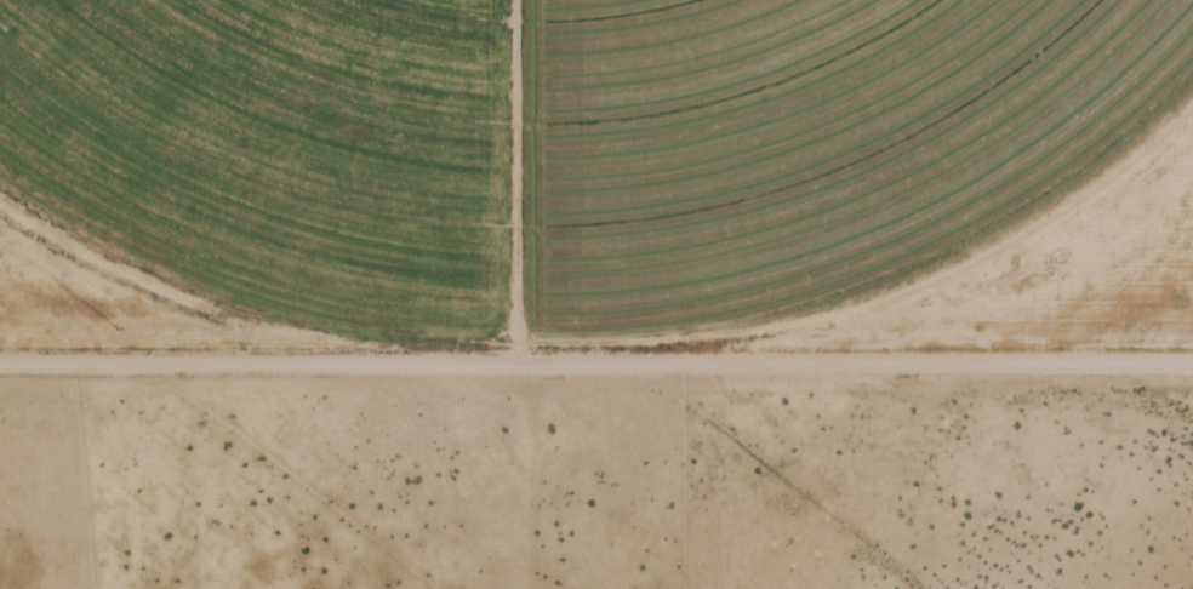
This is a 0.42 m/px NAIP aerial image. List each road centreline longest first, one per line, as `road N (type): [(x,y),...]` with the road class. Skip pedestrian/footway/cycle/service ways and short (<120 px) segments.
road 1 (residential): [(0,362),(1192,362)]

